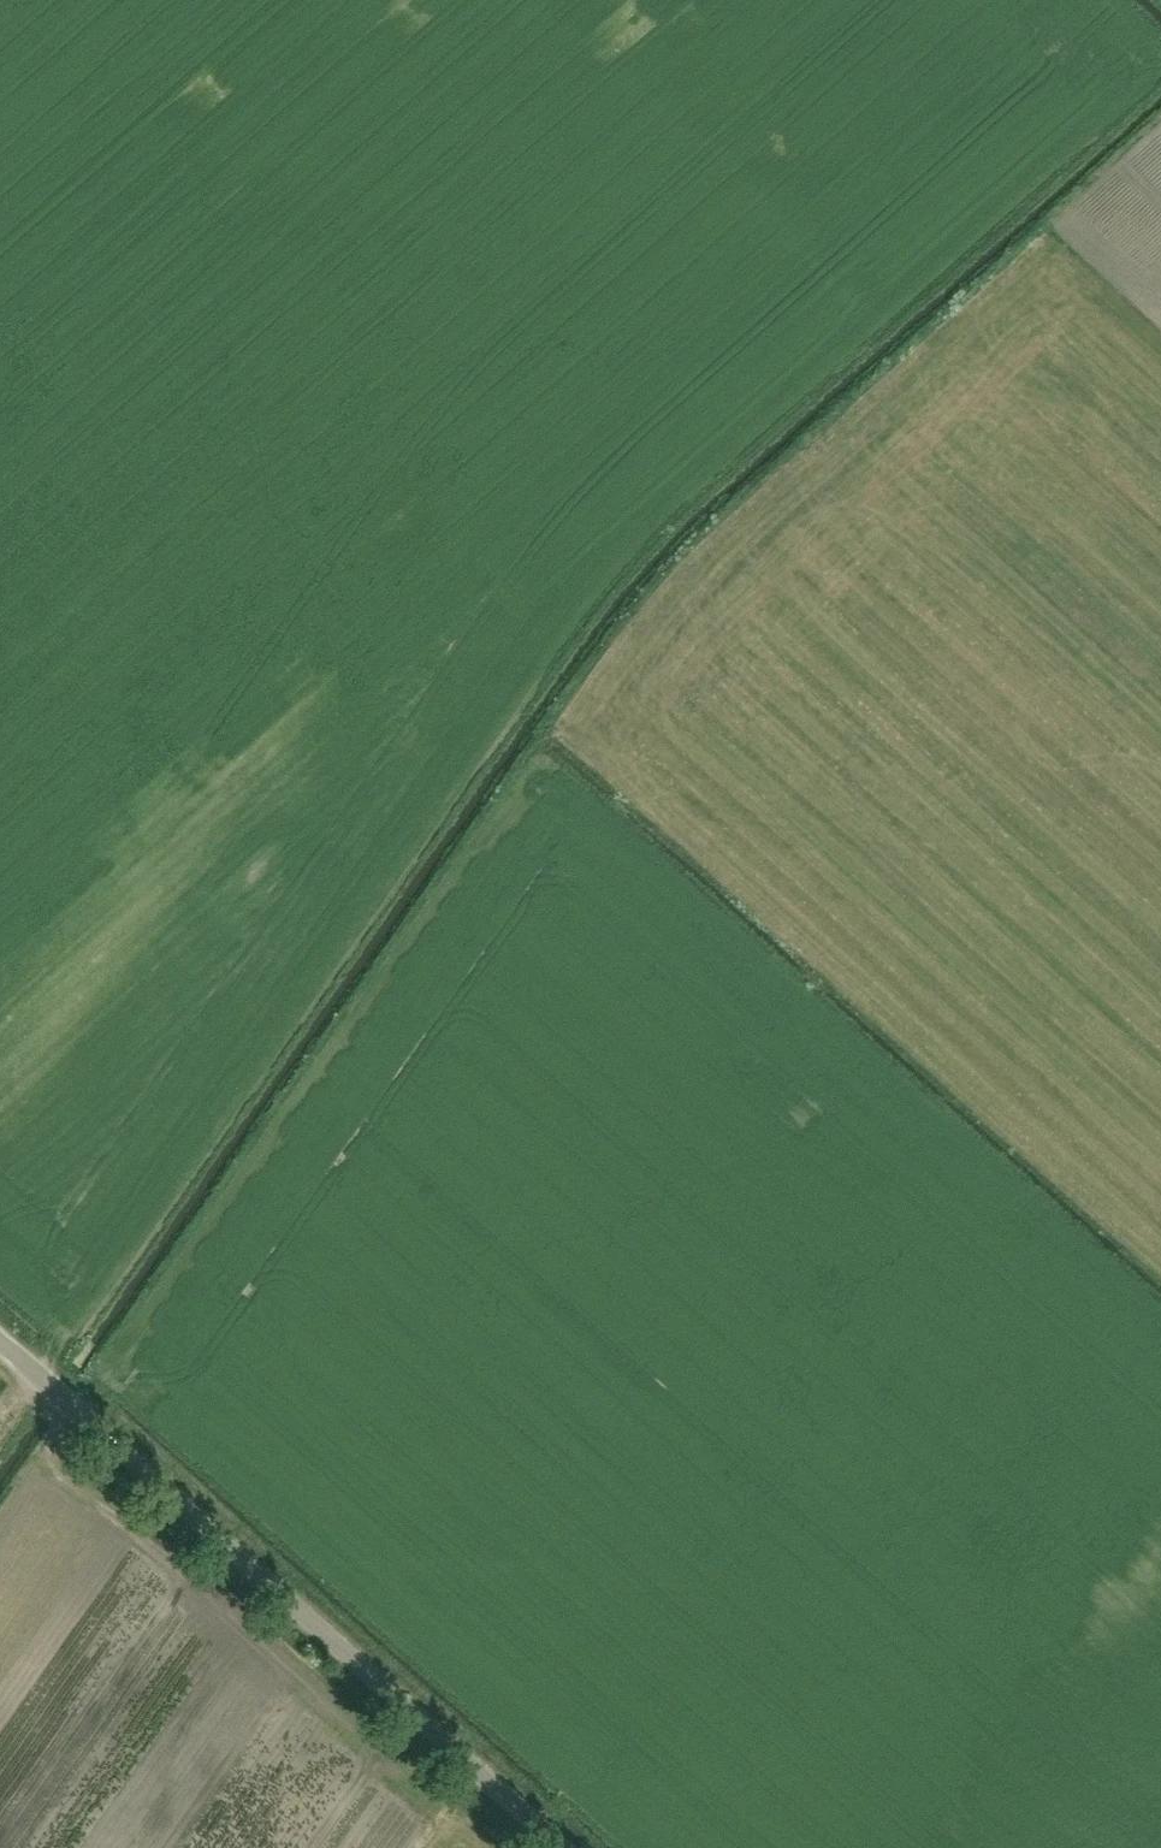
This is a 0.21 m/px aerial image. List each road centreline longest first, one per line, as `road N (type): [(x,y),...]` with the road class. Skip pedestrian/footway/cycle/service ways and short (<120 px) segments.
road 1 (unclassified): [(563,1847),(0,1341)]

